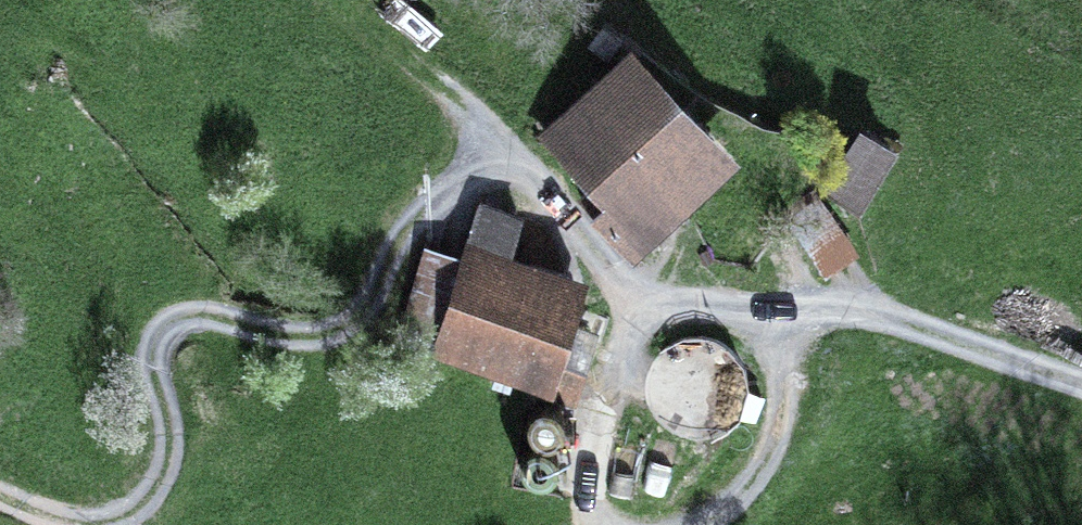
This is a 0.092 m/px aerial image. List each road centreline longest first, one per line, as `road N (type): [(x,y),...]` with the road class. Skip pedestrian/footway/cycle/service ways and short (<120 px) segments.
road 1 (track): [(515,162),(418,214),(345,331),(180,321),(156,343),(171,453),(156,492),(121,518),(74,524),(0,495)]
road 2 (track): [(345,0),(451,93)]

